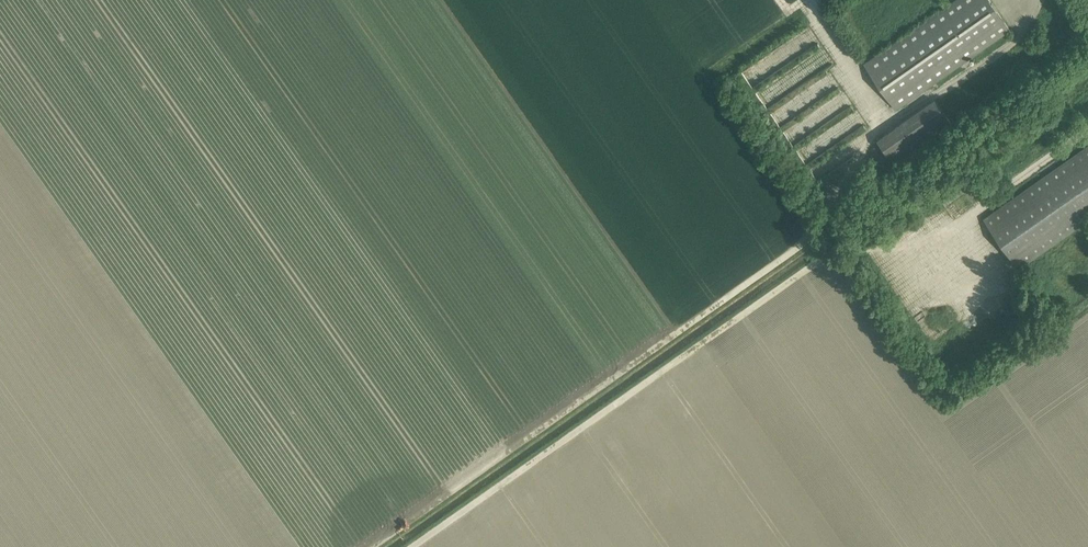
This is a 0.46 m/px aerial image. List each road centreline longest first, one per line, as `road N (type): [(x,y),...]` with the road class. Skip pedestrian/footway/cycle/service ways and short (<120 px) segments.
road 1 (track): [(817,235),(373,546)]
road 2 (track): [(830,253),(413,546)]

